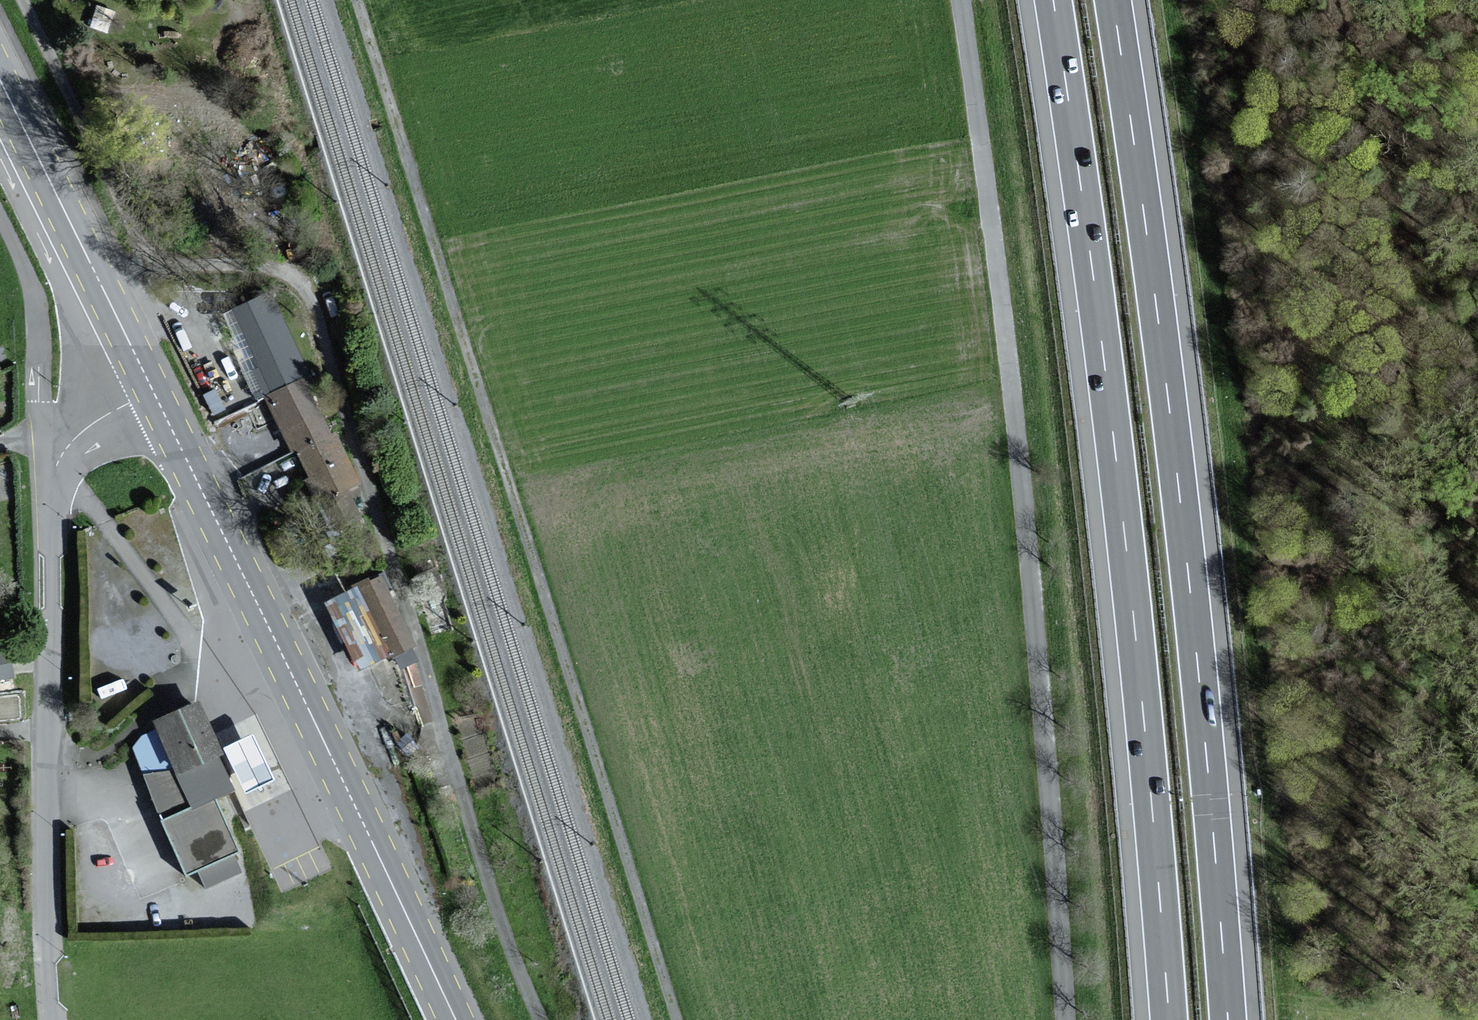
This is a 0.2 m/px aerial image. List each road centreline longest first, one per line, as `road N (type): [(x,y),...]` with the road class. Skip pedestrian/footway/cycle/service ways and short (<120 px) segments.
road 1 (track): [(676,1019),(355,0)]
road 2 (motorway): [(1053,0),(1120,489),(1168,1019)]
road 3 (motorway): [(1228,1019),(1178,474),(1113,0)]
road 4 (unclassified): [(1063,1019),(1008,364),(955,0)]
road 5 (unclassified): [(540,1019),(479,853),(305,290),(285,273),(242,265),(125,266),(95,275)]
road 6 (primary): [(152,390),(453,1019)]
road 7 (residential): [(55,1019),(54,475),(75,438),(152,390)]
road 8 (primary): [(0,80),(95,275)]
road 9 (primary): [(95,275),(152,390)]

